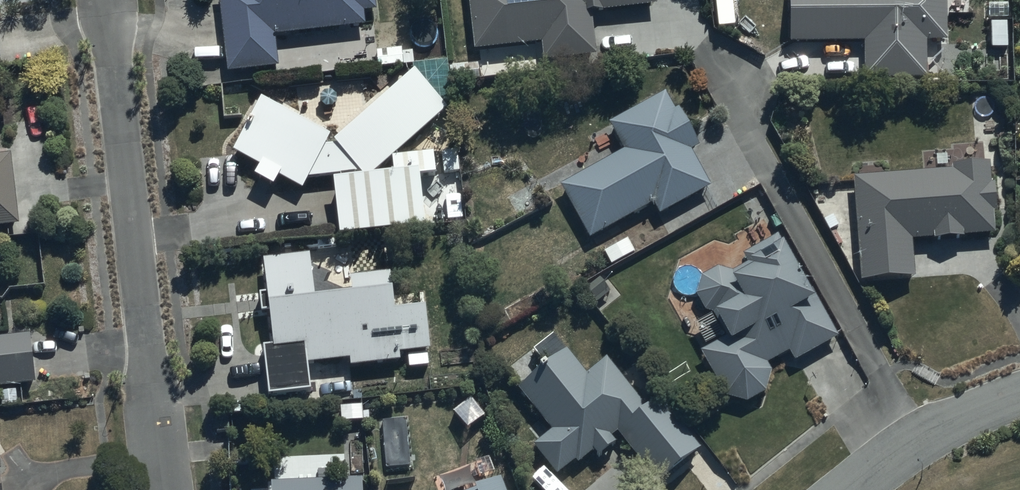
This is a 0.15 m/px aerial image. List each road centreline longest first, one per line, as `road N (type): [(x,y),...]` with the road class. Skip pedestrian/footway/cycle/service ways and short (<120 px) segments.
road 1 (residential): [(108,0),(164,489)]
road 2 (residential): [(856,489),(925,437),(1019,396)]

